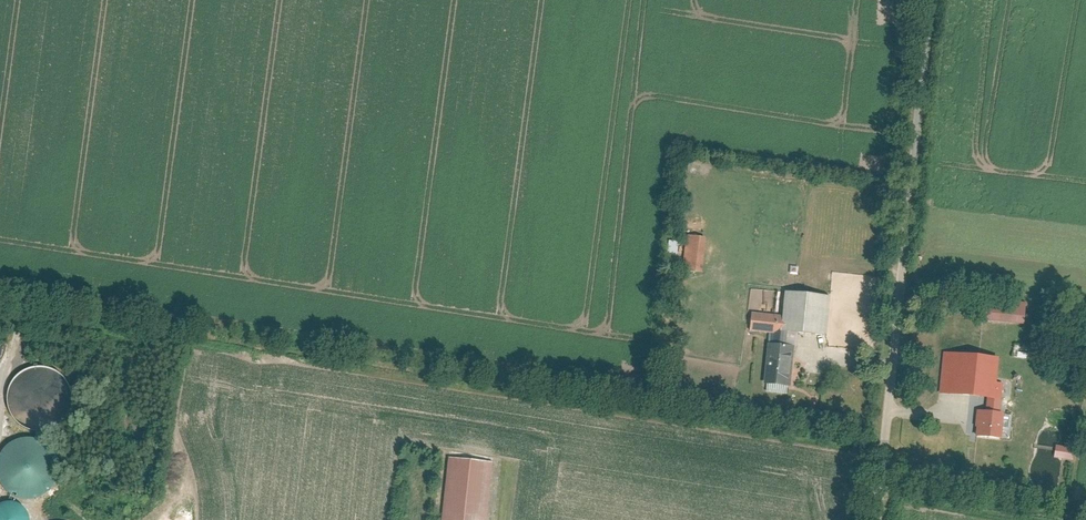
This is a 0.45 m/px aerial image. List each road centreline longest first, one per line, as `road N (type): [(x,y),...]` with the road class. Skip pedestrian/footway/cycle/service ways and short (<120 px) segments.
road 1 (residential): [(875,519),(929,0)]

